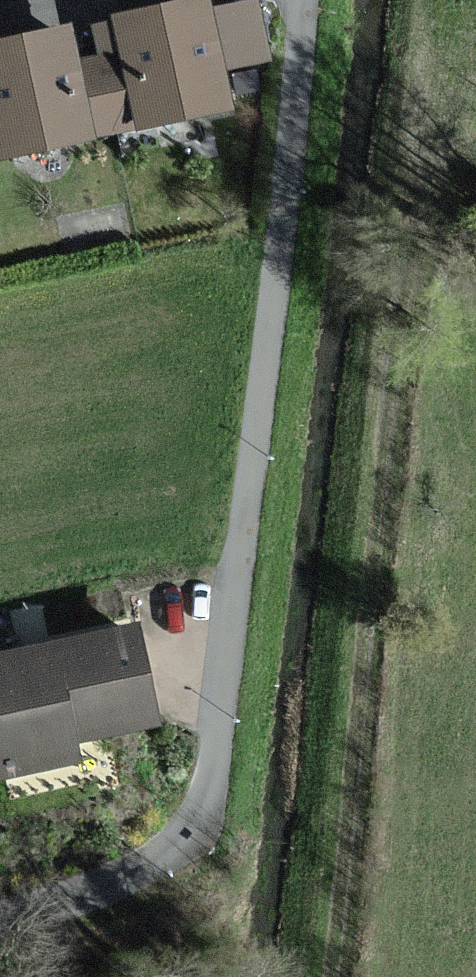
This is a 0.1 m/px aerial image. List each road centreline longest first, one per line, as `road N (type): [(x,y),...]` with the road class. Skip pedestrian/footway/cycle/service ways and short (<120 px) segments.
road 1 (unclassified): [(0,914),(138,872),(182,838),(206,794),(301,0)]
road 2 (track): [(397,338),(333,976)]

